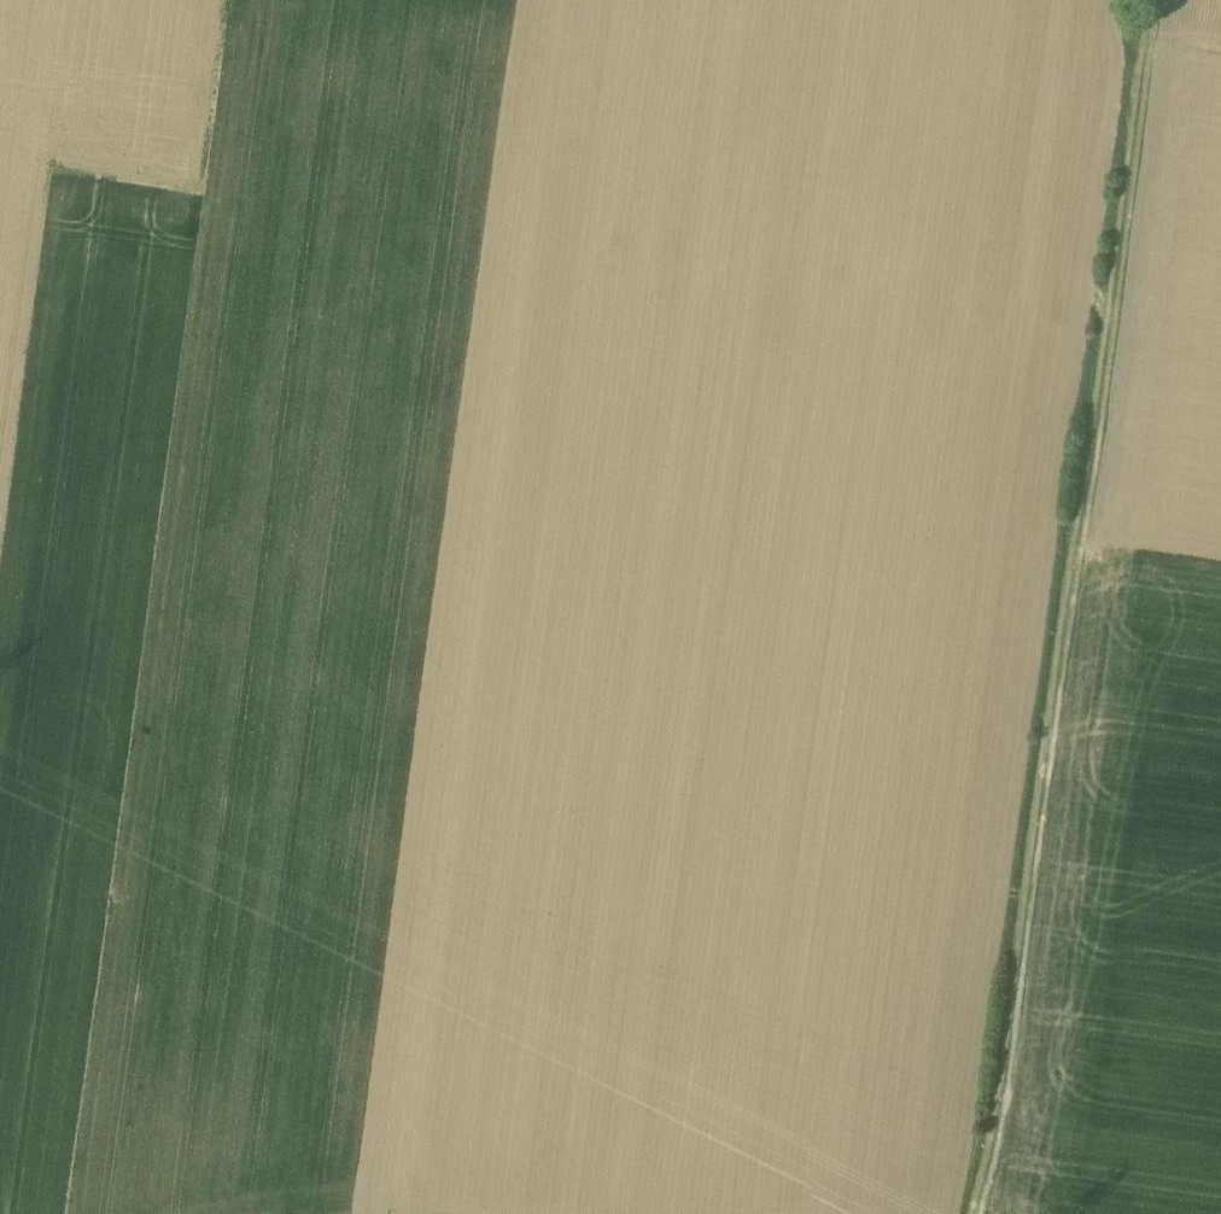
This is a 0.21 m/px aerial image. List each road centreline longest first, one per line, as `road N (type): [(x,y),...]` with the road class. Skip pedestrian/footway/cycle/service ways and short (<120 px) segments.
road 1 (track): [(1142,0),(982,1213)]

